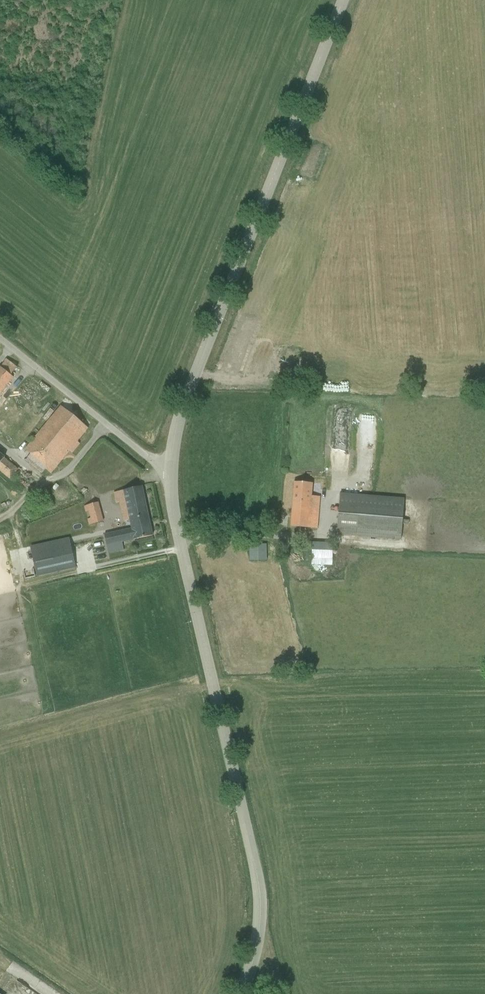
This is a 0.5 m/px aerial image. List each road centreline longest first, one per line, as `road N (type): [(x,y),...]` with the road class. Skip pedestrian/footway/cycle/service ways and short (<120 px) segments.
road 1 (tertiary): [(170,469),(171,510),(259,899),(255,950),(239,993)]
road 2 (tertiary): [(343,0),(179,415),(170,469)]
road 3 (unclassified): [(0,338),(170,469)]
road 4 (track): [(108,425),(68,470),(39,483),(0,518)]

